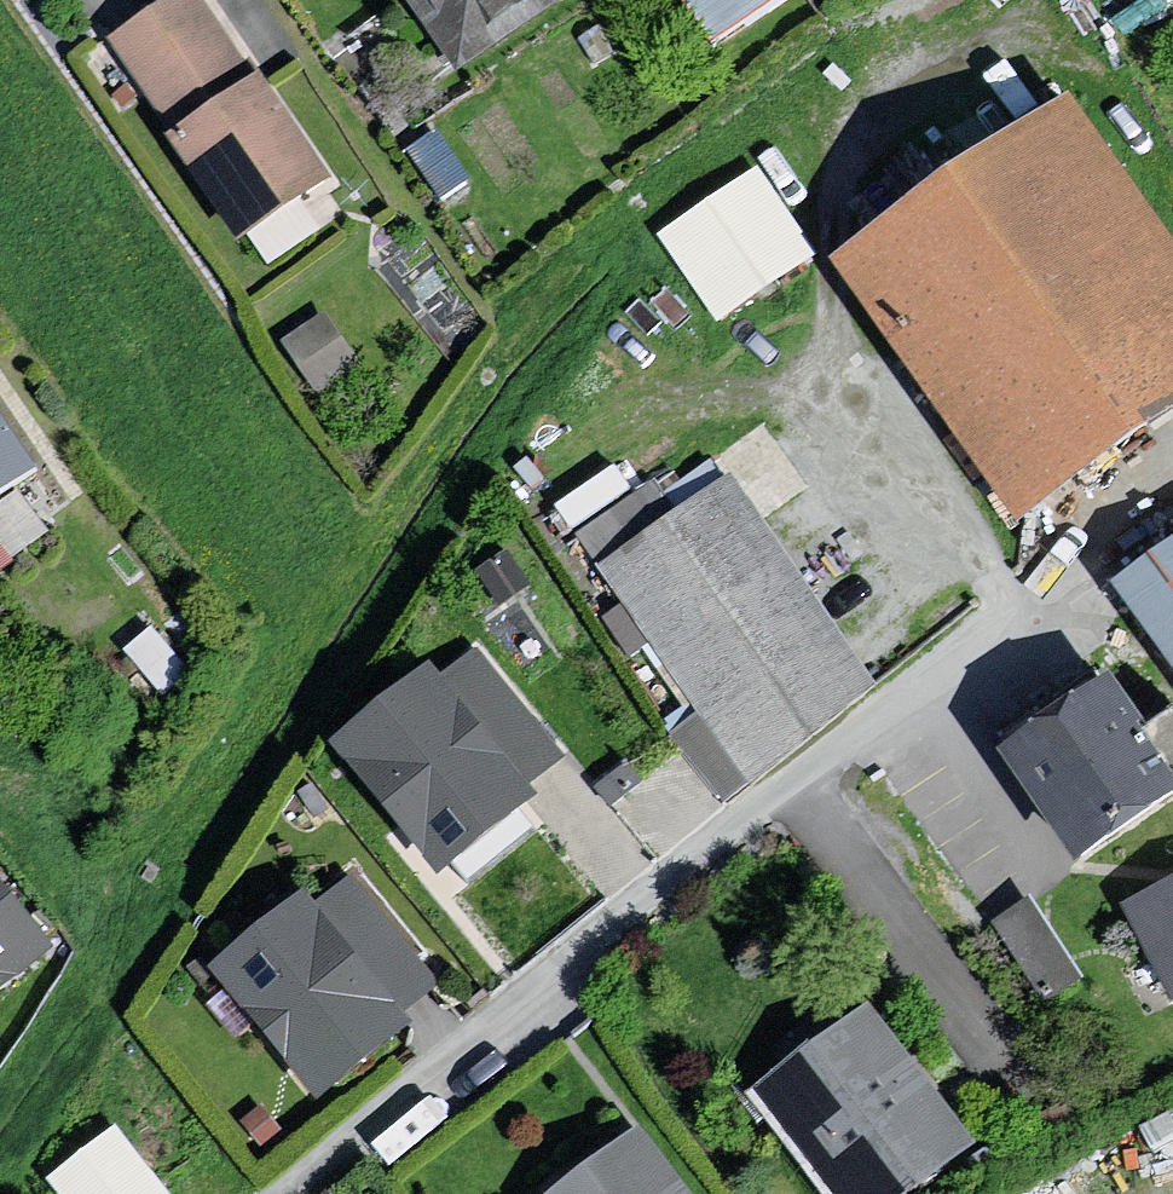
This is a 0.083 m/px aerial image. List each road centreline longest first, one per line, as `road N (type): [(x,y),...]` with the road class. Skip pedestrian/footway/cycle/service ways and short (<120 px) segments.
road 1 (residential): [(1172,490),(786,782),(285,1193)]

